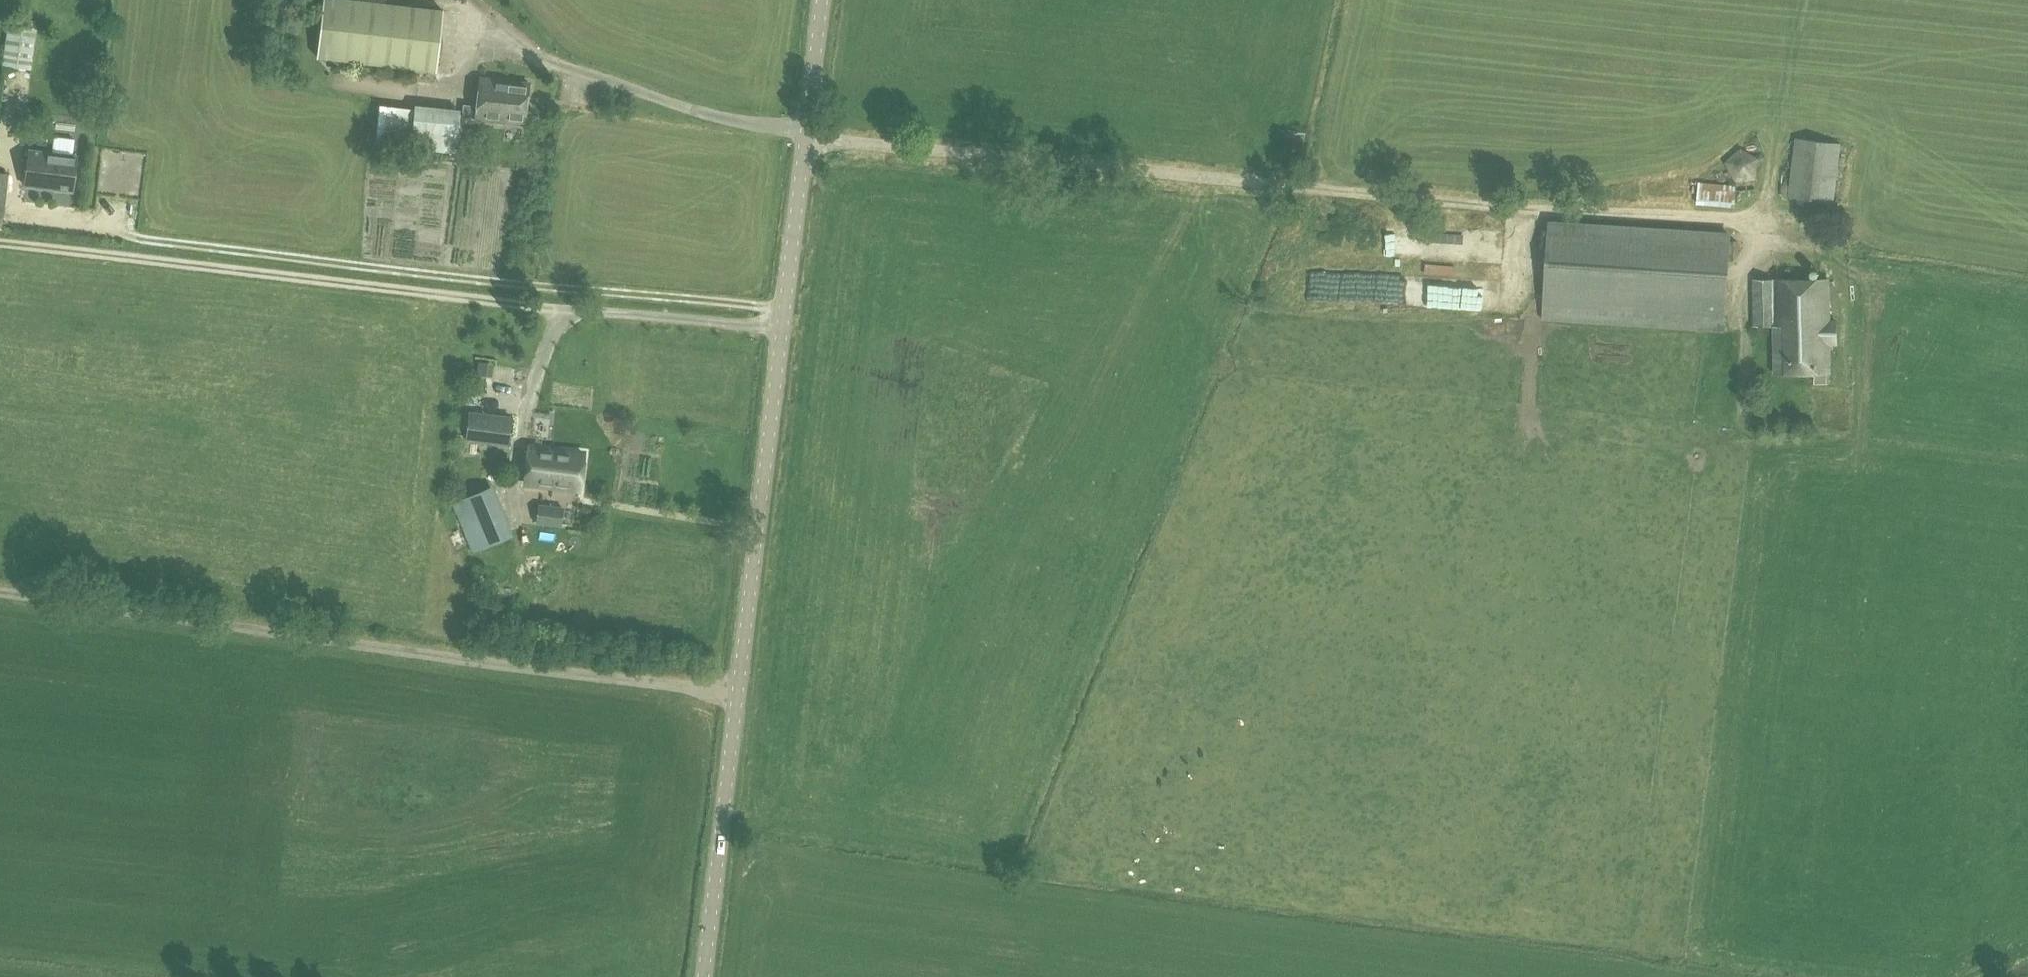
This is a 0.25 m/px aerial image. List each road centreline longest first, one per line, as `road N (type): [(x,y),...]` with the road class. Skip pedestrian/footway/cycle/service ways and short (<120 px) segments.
road 1 (unclassified): [(704,976),(822,0)]
road 2 (track): [(1766,215),(1883,212),(1956,249),(2027,264)]
road 3 (track): [(1766,215),(1807,0)]

